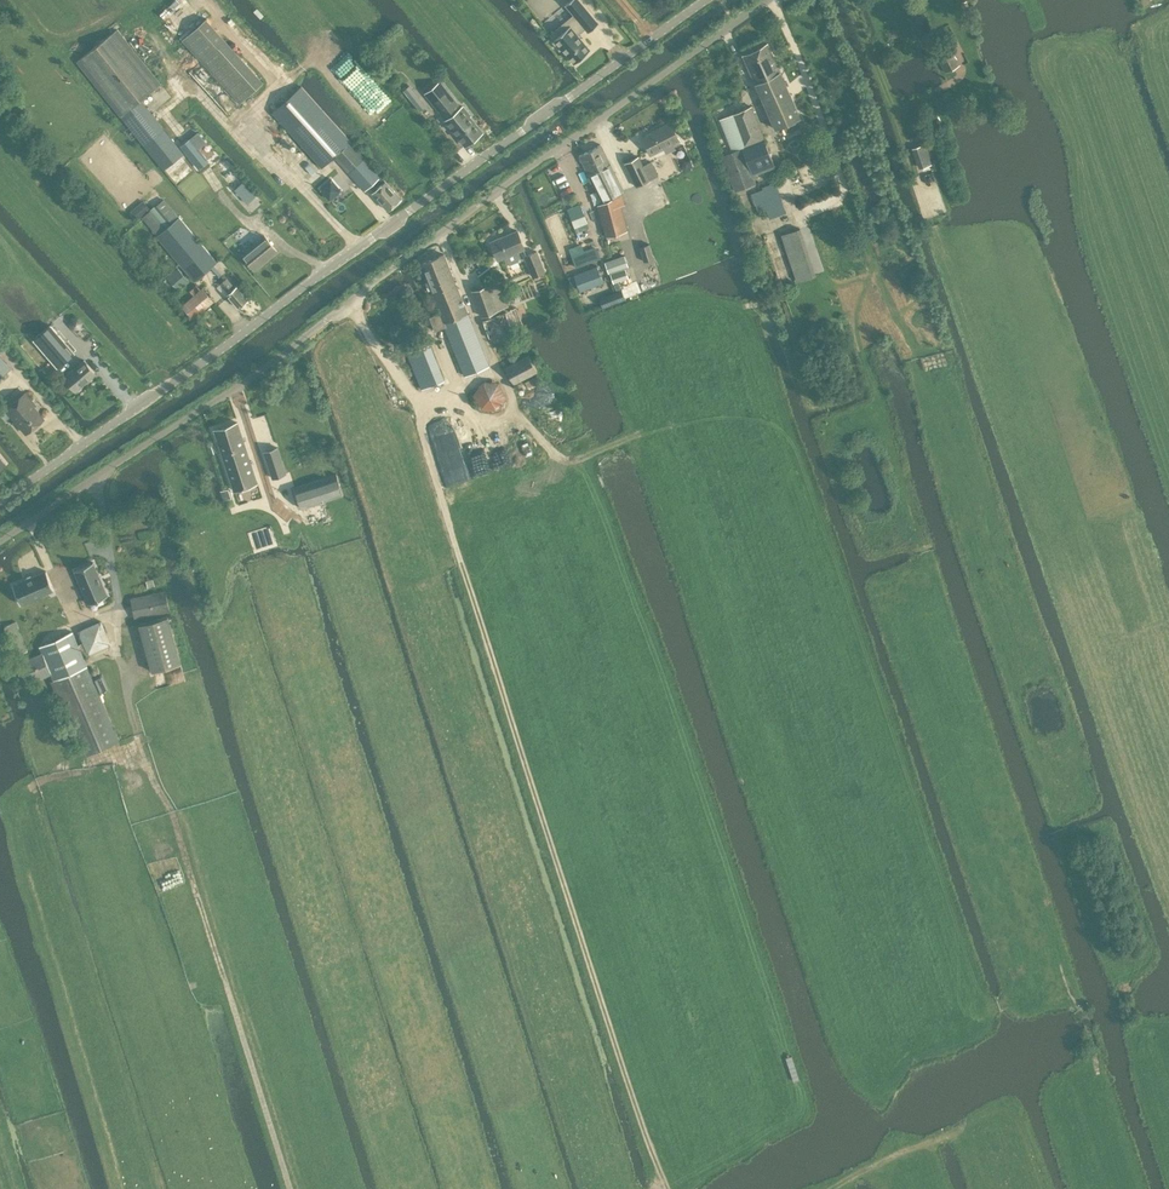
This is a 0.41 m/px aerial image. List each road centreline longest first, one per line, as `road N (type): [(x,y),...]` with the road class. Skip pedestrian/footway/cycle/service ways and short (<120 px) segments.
road 1 (track): [(1127,1188),(1083,1010),(826,289)]
road 2 (unclassified): [(0,543),(238,386),(415,249),(767,0)]
road 3 (tertiary): [(705,0),(0,500)]
road 4 (track): [(291,1188),(172,815),(148,767),(119,658)]

